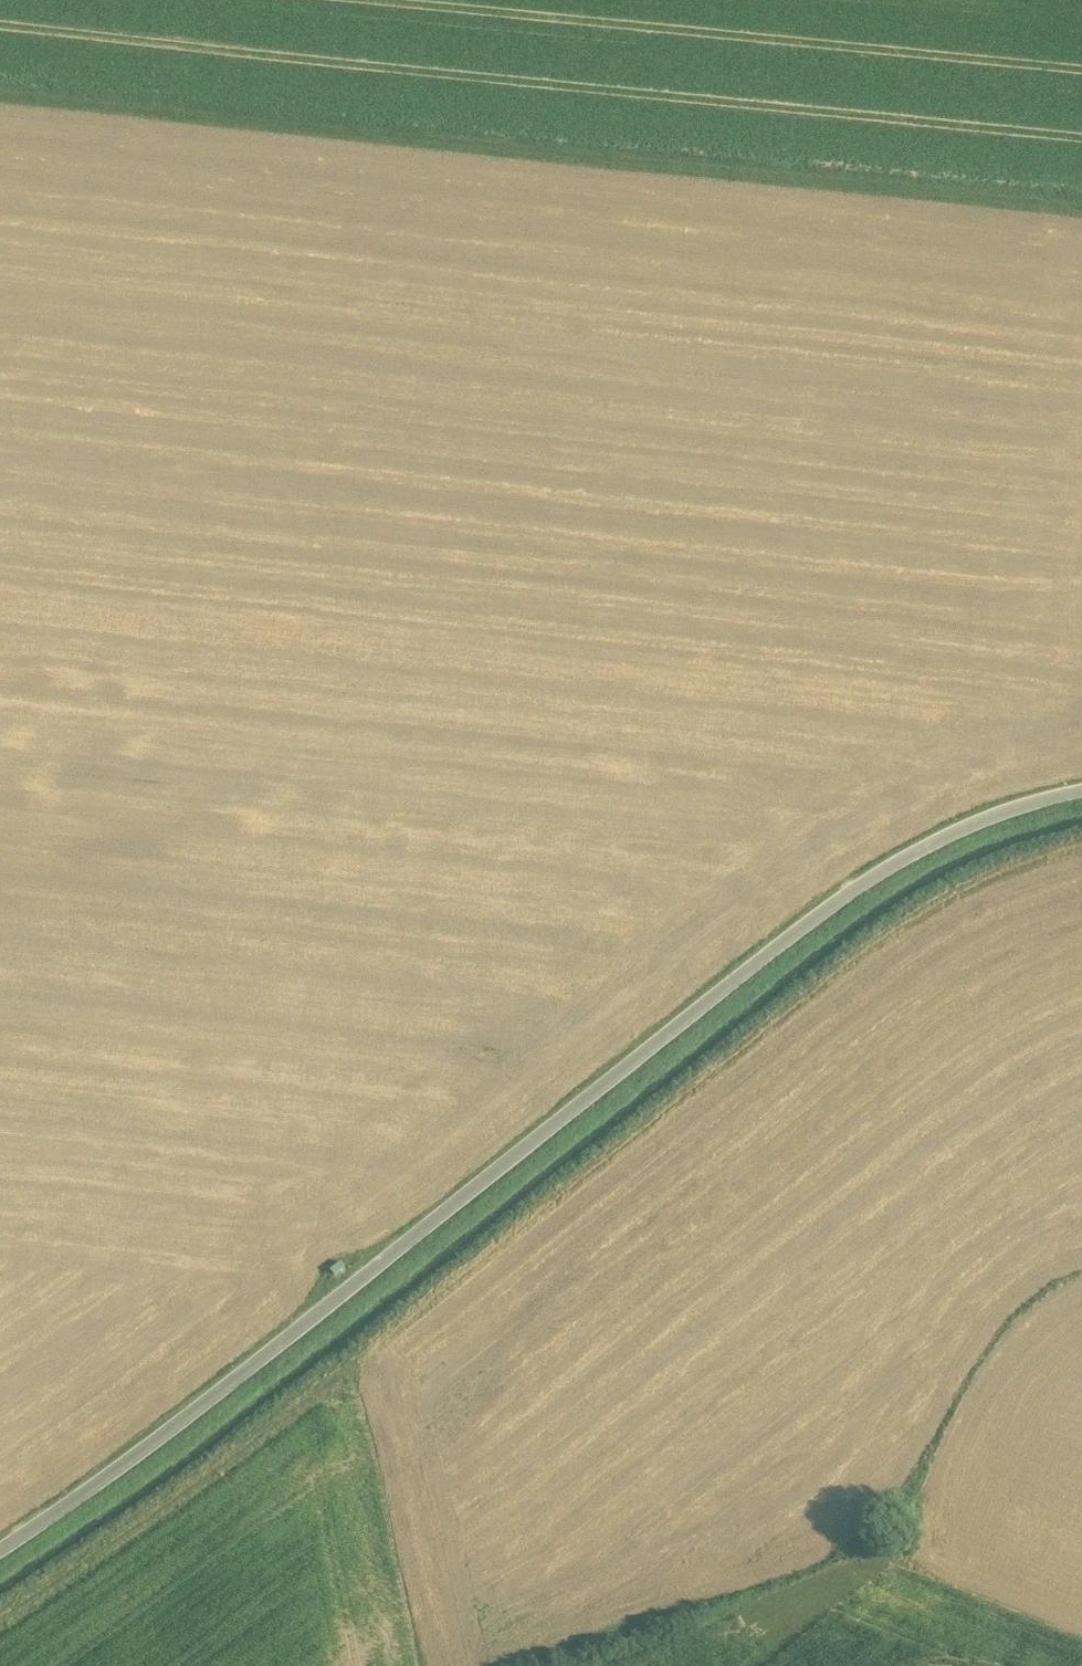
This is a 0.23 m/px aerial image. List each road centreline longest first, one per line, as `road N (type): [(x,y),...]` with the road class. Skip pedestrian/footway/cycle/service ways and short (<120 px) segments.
road 1 (tertiary): [(0,1545),(173,1426),(831,899),(925,838),(1081,785)]

